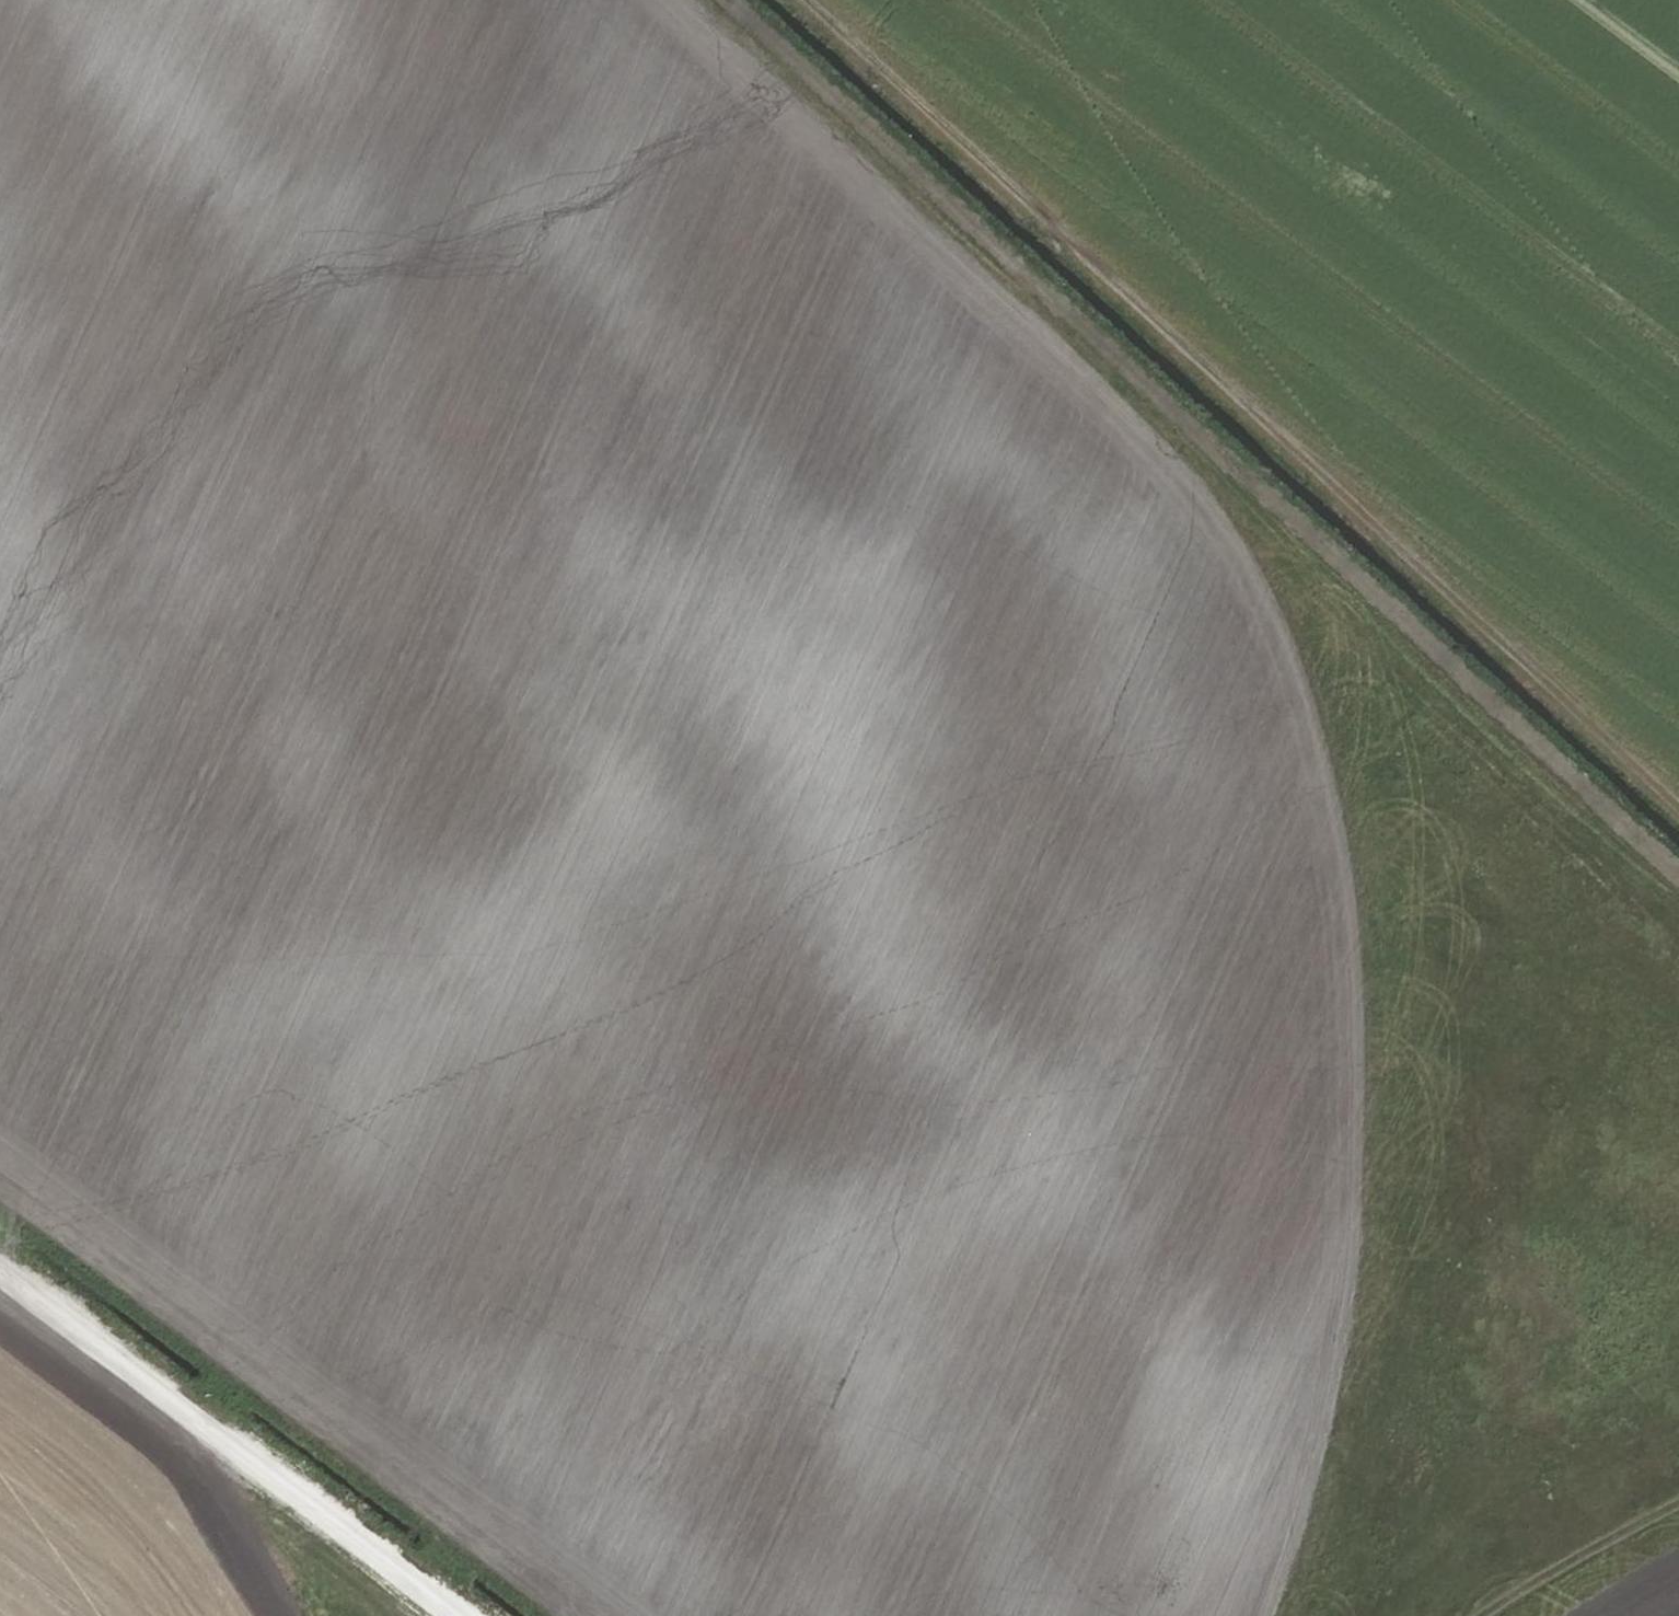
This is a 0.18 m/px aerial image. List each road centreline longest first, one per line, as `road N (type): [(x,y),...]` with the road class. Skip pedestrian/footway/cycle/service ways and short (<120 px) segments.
road 1 (track): [(468,1615),(0,1265)]
road 2 (track): [(1678,1521),(1516,1615)]

